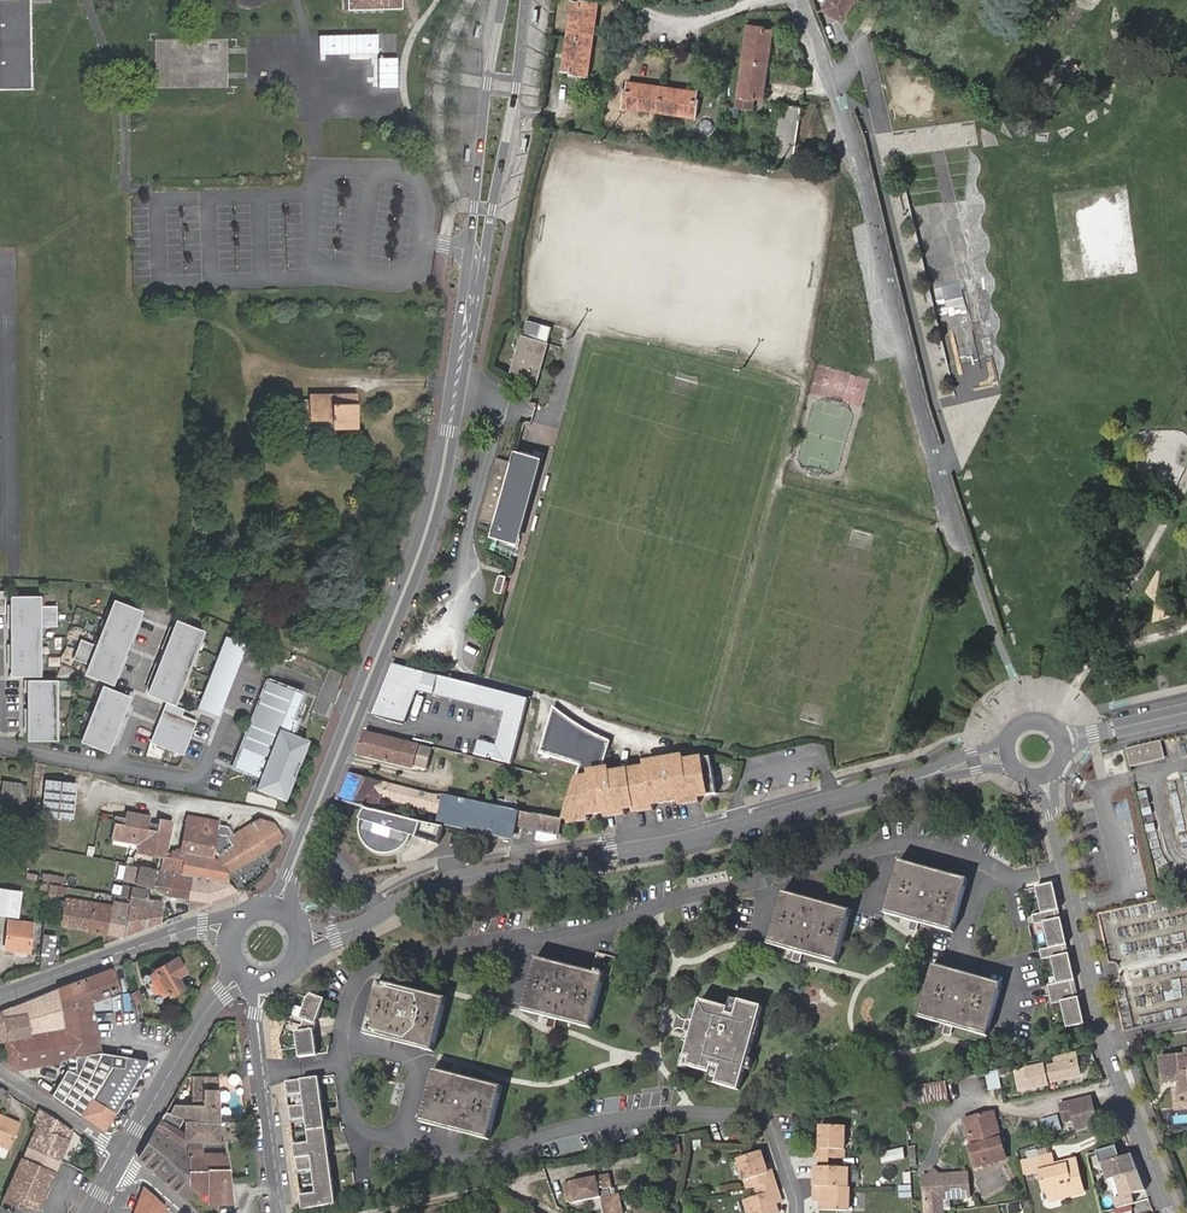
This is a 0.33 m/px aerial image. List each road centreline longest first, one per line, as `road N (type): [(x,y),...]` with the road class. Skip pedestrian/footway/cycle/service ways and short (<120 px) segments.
road 1 (unclassified): [(308,939),(344,933),(457,879),(681,843),(1011,754)]
road 2 (secondary): [(471,295),(432,513),(279,905)]
road 3 (residential): [(1169,1212),(1101,1032),(1046,775)]
road 4 (secondary): [(471,295),(516,89),(525,0)]
road 5 (secondary): [(504,0),(483,118),(471,295)]
road 6 (unclassified): [(230,929),(187,930),(0,997)]
road 7 (residential): [(251,980),(276,1212)]
road 8 (secondary): [(243,974),(191,1037),(122,1156)]
road 9 (residential): [(122,1156),(0,1066)]
road 10 (unclassified): [(1066,739),(1186,712)]

